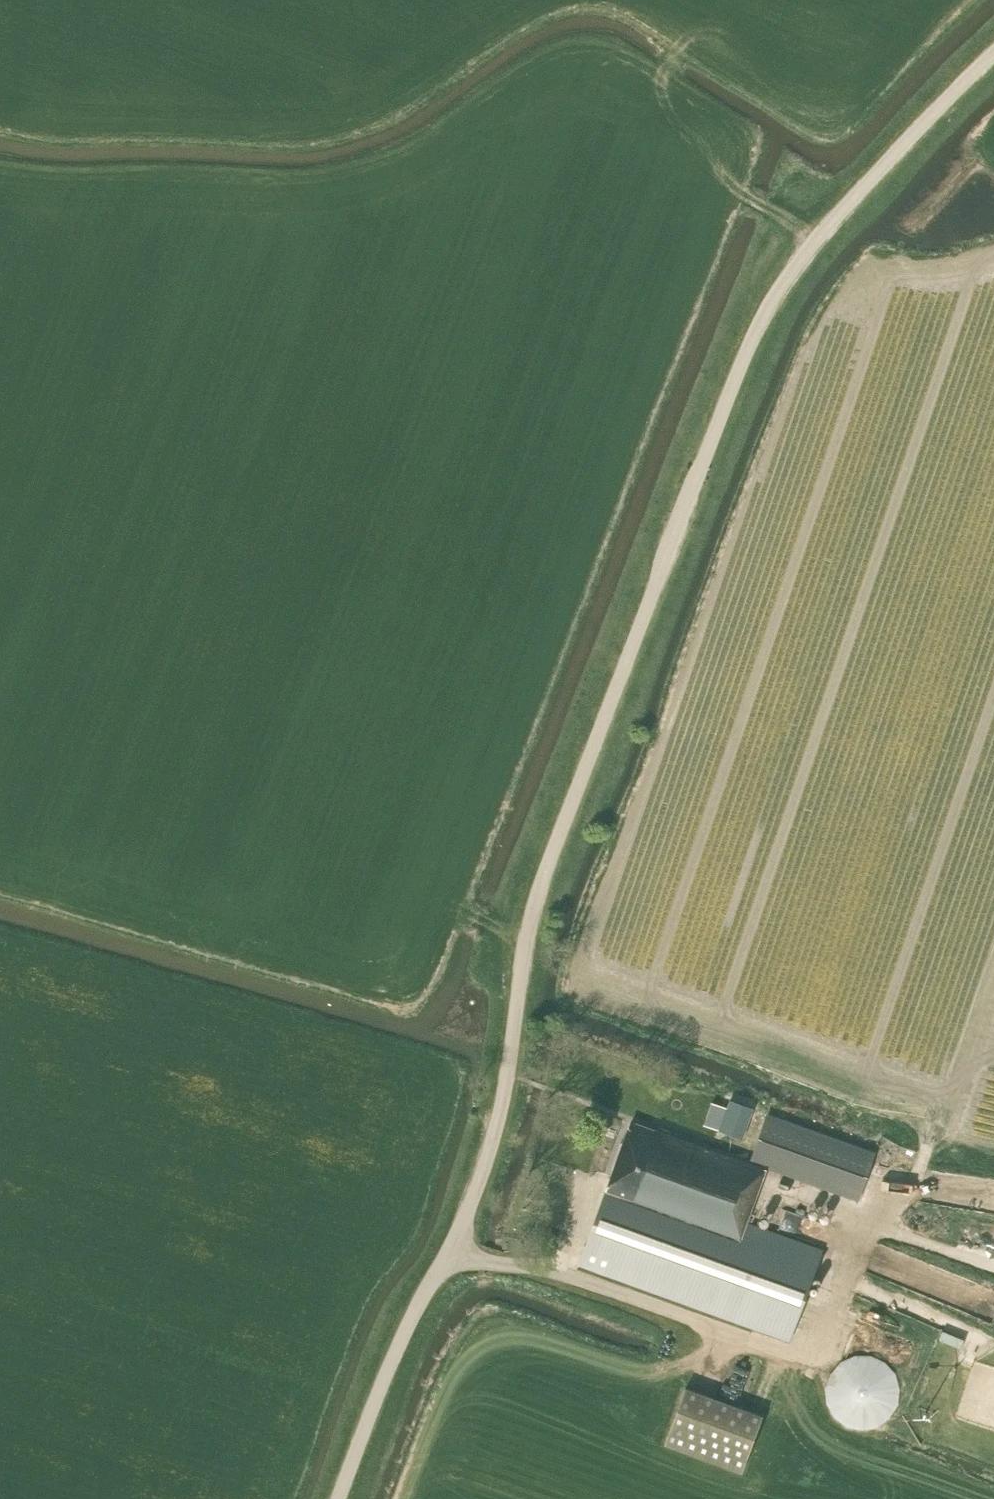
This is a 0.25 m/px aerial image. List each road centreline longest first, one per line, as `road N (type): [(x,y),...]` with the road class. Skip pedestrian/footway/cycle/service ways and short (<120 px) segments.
road 1 (unclassified): [(339,1498),(490,1154),(539,893),(761,318),(798,261),(993,54)]
road 2 (track): [(866,1224),(993,1266)]

